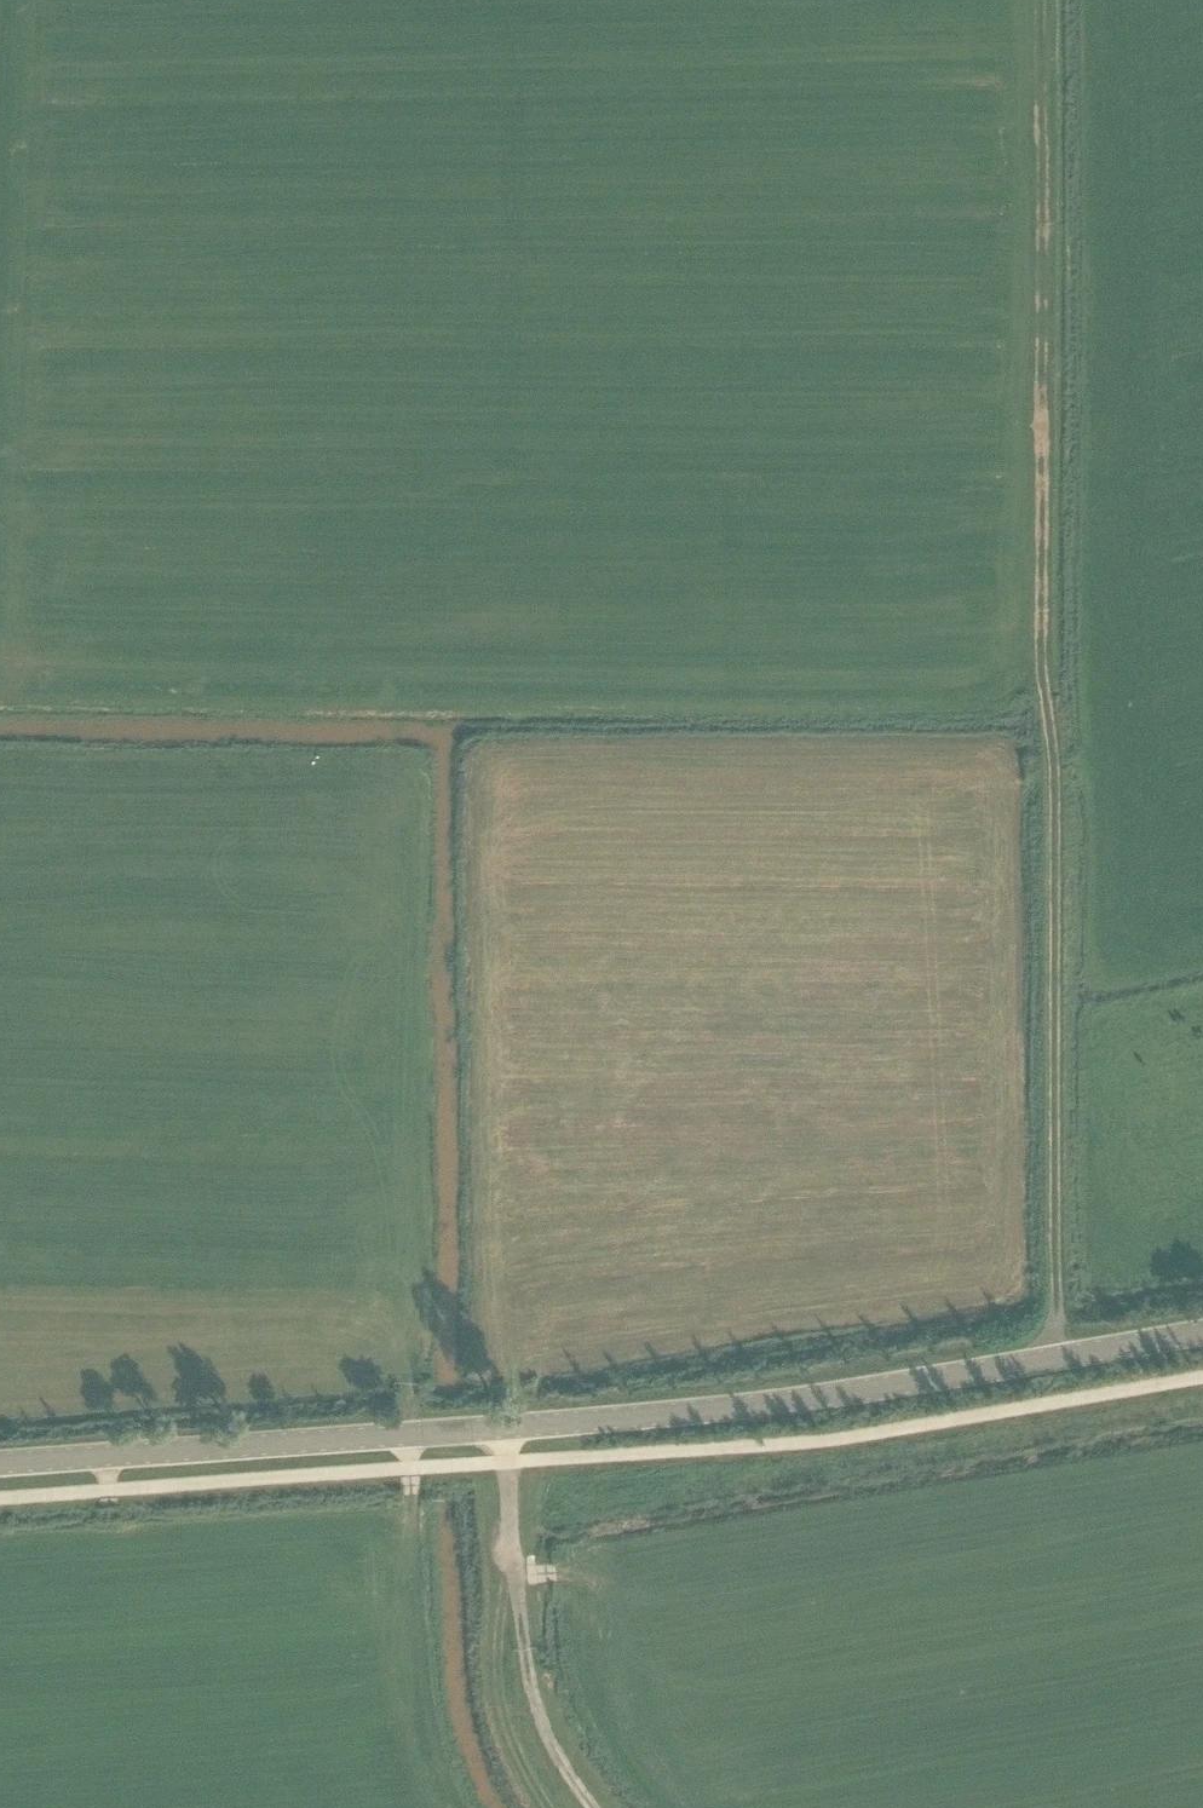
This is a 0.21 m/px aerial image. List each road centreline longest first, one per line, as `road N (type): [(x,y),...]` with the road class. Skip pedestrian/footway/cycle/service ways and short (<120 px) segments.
road 1 (tertiary): [(0,1466),(503,1431),(818,1399),(1202,1337)]

